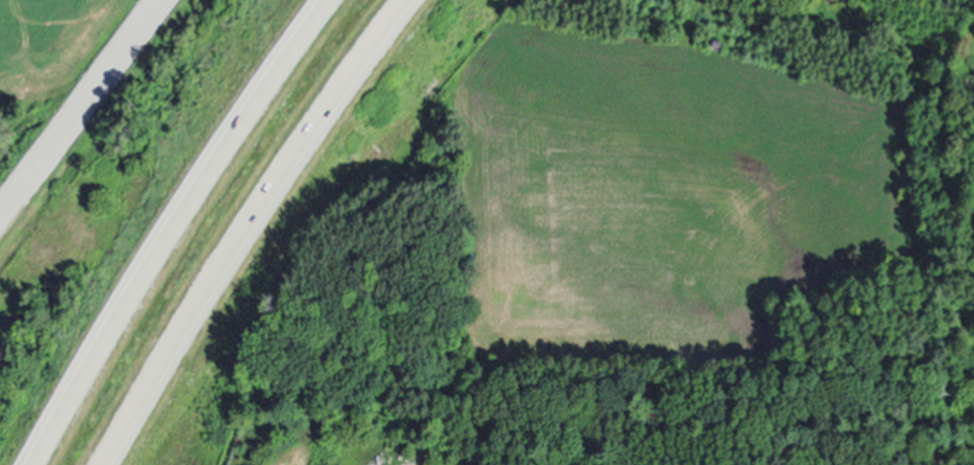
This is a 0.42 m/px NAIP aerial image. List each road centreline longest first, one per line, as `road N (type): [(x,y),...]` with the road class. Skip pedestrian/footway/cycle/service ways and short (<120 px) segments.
road 1 (trunk): [(107,464),(319,127),(410,0)]
road 2 (trunk): [(332,0),(176,227),(38,464)]
road 3 (tertiary): [(0,220),(163,0)]

